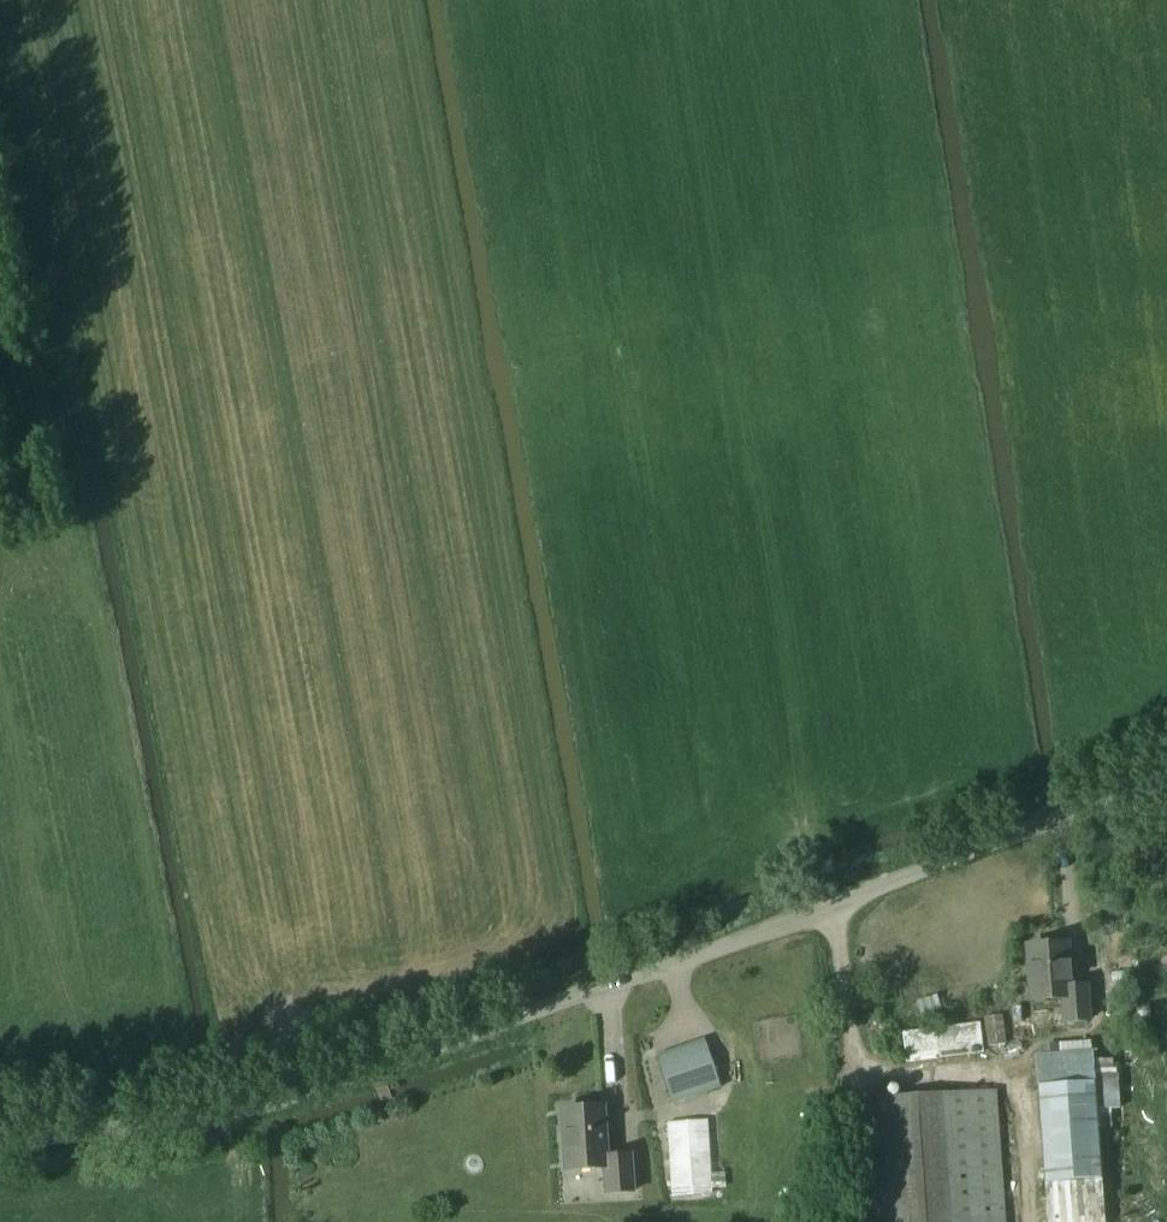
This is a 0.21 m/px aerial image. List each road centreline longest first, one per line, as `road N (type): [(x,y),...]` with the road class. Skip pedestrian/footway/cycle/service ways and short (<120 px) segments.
road 1 (unclassified): [(0,1155),(238,1125),(952,871),(1166,807)]

